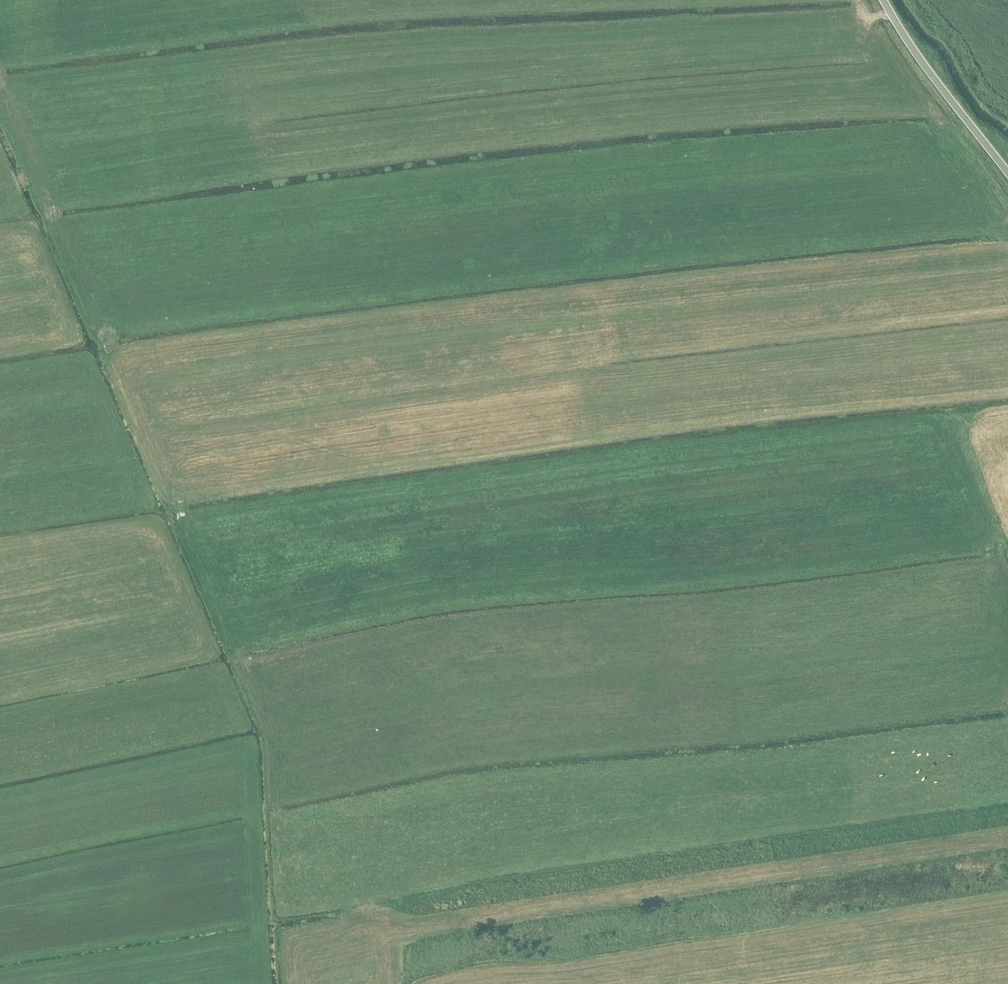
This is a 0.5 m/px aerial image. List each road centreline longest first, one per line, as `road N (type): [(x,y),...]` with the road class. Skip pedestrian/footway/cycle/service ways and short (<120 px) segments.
road 1 (unclassified): [(1007,175),(883,0)]

